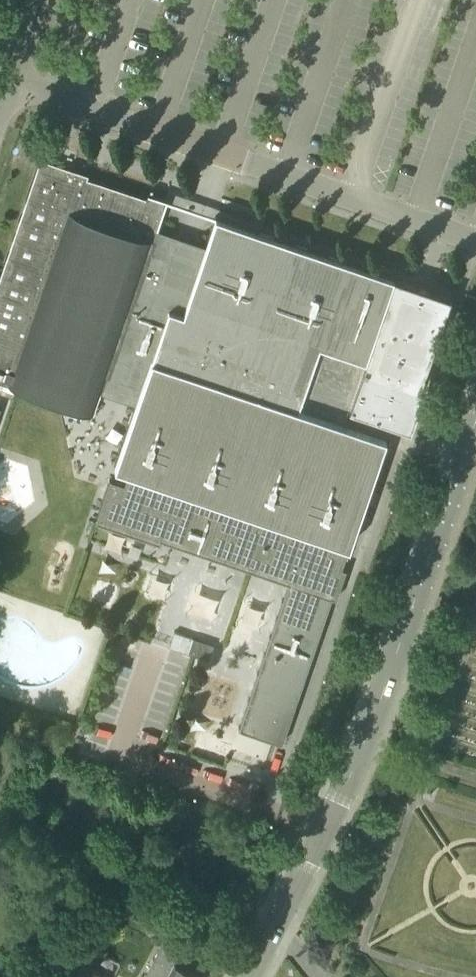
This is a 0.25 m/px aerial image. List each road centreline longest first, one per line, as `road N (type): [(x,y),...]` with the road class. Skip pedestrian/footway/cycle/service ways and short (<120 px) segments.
road 1 (tertiary): [(475,420),(364,743),(248,976)]
road 2 (unclassified): [(475,240),(9,80)]

